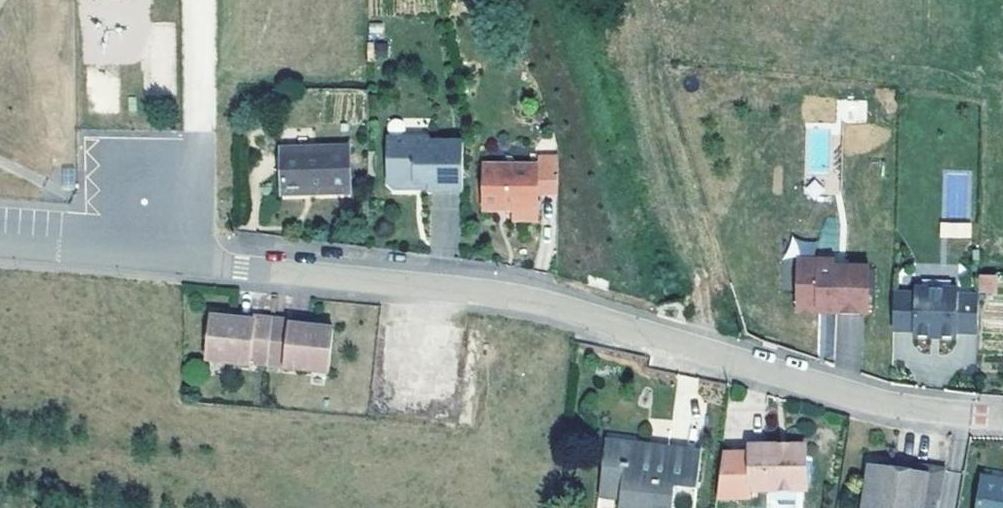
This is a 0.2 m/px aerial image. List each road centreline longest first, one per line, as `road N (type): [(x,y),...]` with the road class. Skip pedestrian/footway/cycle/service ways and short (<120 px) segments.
road 1 (residential): [(1002,421),(869,405),(498,299),(203,267)]
road 2 (track): [(203,267),(201,0)]
road 3 (track): [(203,267),(0,256)]

